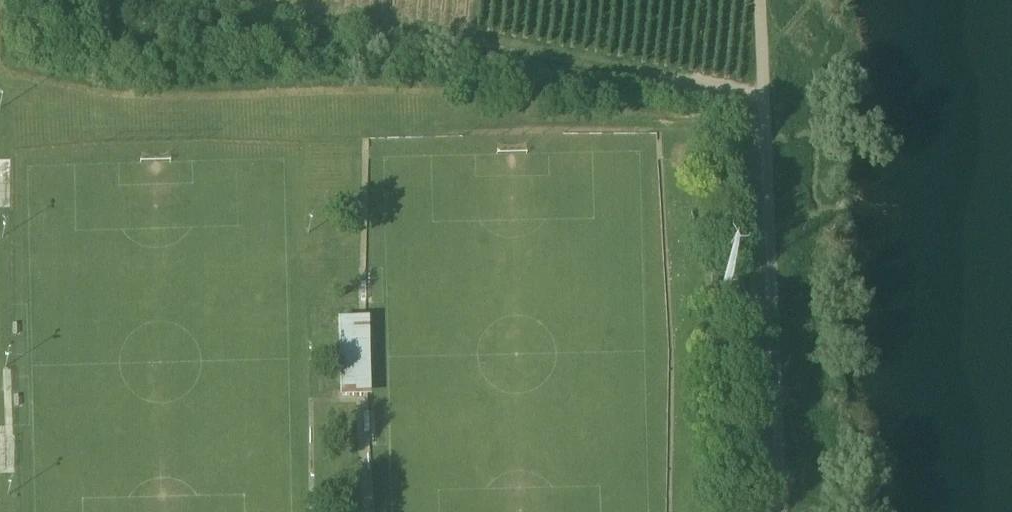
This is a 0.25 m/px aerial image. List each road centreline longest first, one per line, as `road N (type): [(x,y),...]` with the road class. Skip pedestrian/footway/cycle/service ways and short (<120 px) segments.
road 1 (unclassified): [(782,511),(758,85)]

